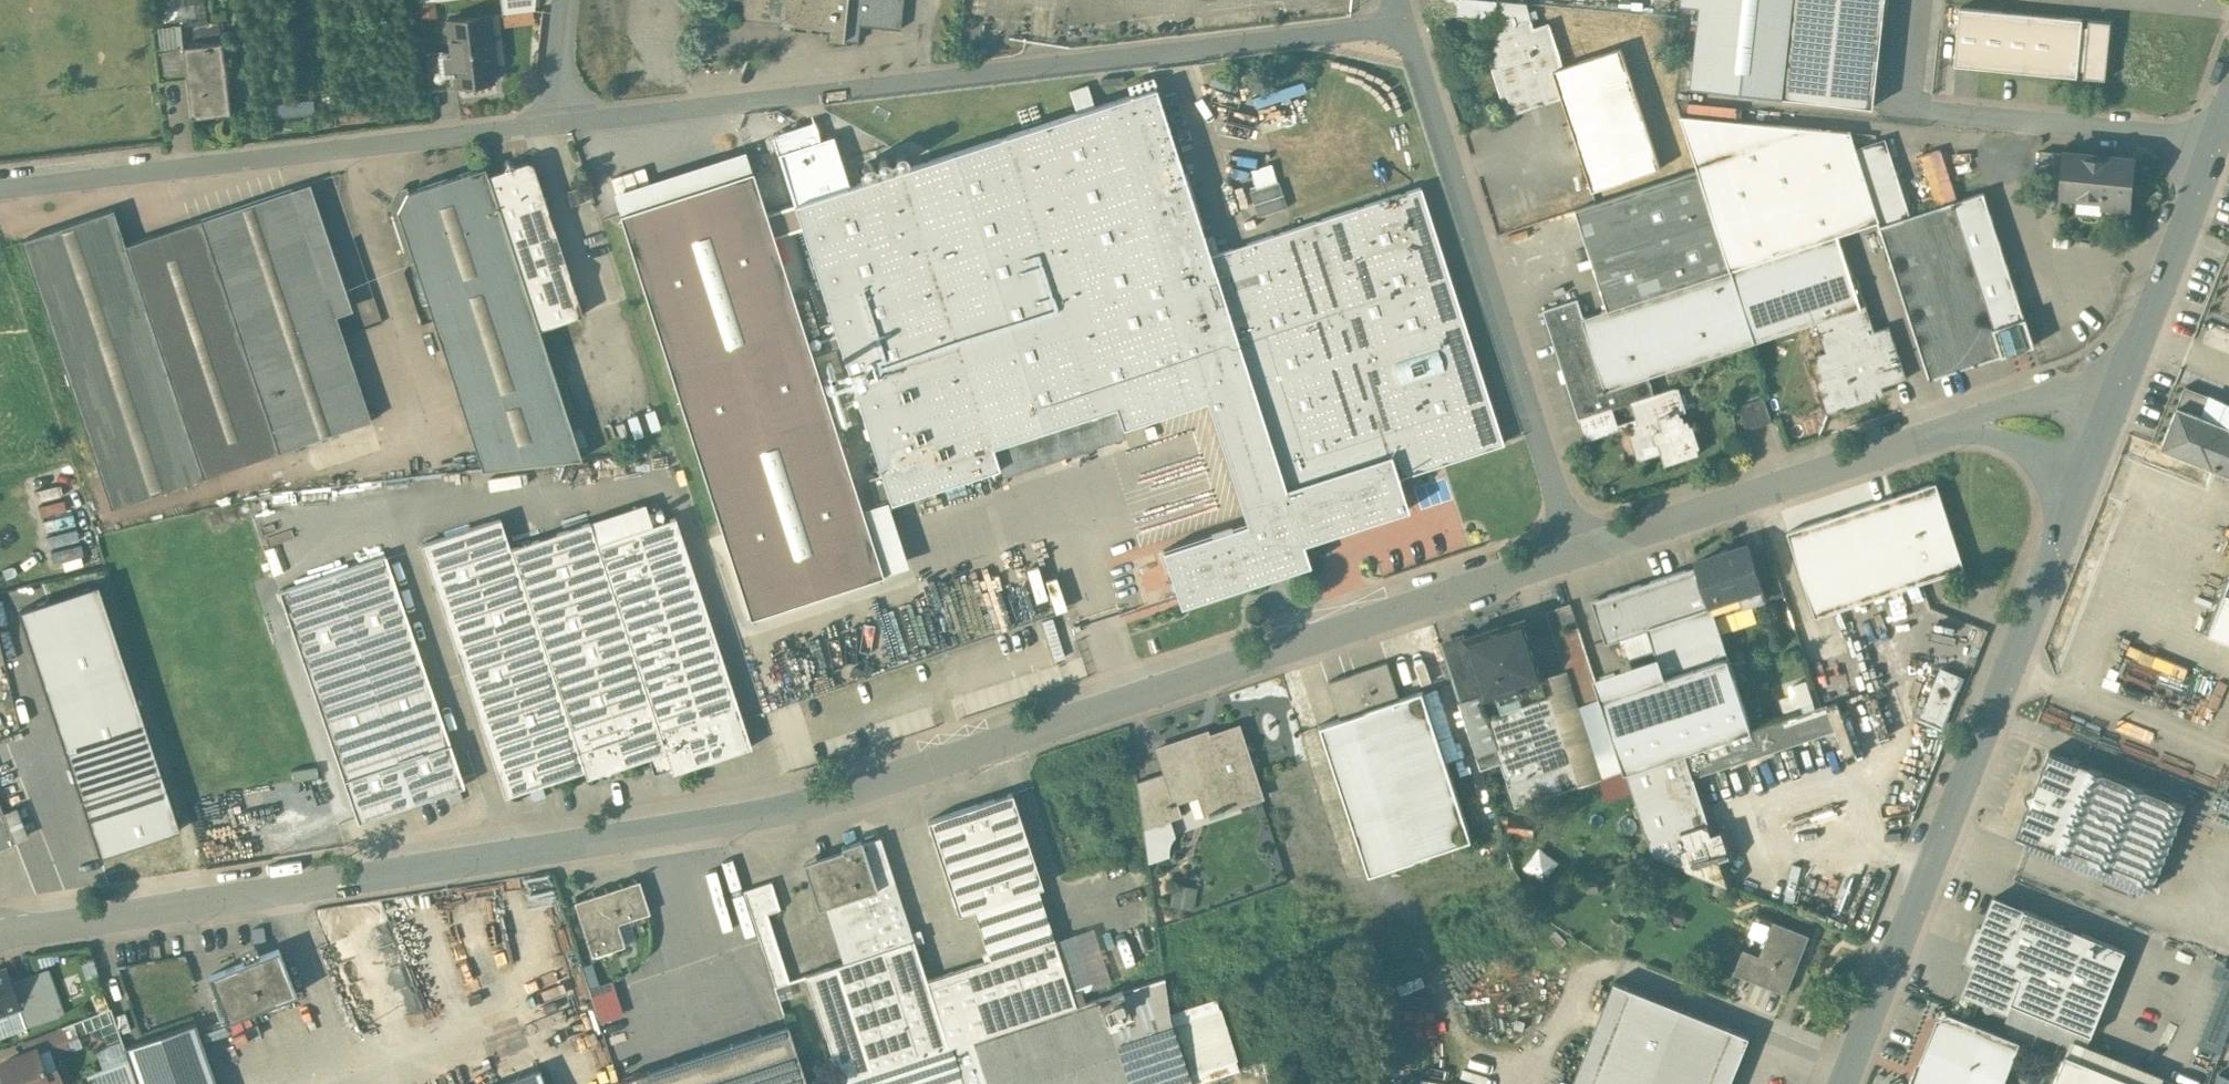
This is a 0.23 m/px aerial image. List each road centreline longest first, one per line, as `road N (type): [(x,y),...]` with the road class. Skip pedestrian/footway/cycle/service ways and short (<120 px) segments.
road 1 (residential): [(1577,556),(795,807),(0,933)]
road 2 (residential): [(553,122),(1405,23)]
road 3 (residential): [(2083,476),(1846,1083)]
road 4 (residential): [(1577,556),(1405,23)]
road 5 (residential): [(0,188),(553,122)]
road 6 (residential): [(1949,431),(1577,556)]
road 7 (residential): [(2228,116),(2111,408)]
road 8 (residential): [(2111,408),(2078,397),(2035,400),(1949,431)]
road 9 (residential): [(1949,431),(2010,443),(2083,476)]
road 10 (residential): [(553,122),(565,0)]

